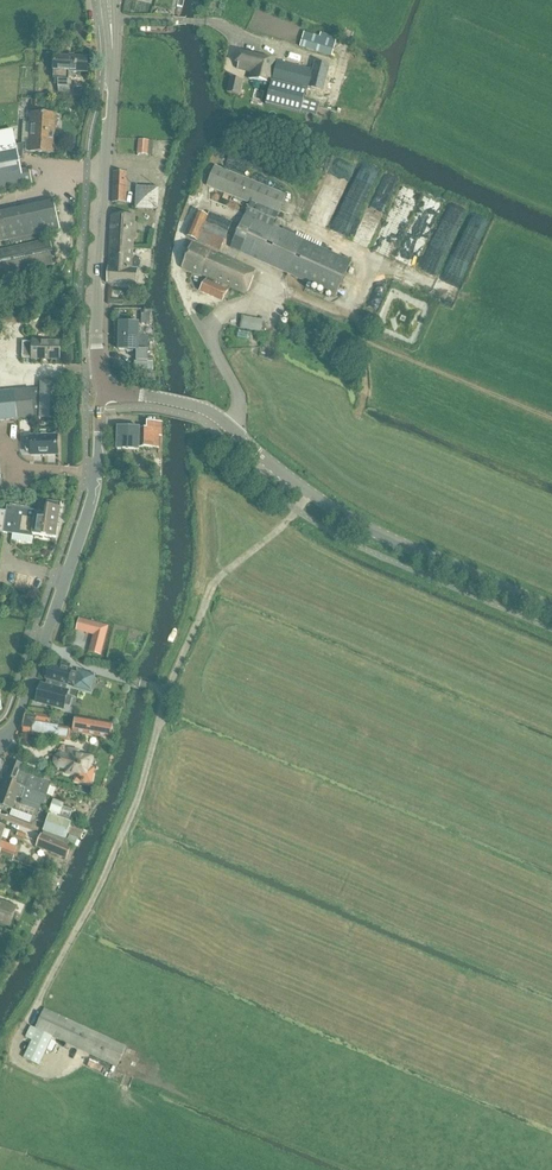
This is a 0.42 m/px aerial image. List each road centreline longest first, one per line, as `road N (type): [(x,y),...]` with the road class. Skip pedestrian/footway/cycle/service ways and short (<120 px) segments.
road 1 (tertiary): [(551,608),(349,518),(203,408),(101,393)]
road 2 (tertiary): [(101,393),(95,336),(110,19)]
road 3 (unclassified): [(3,738),(17,718),(90,499),(101,393)]
road 4 (track): [(192,315),(177,264),(198,202)]

